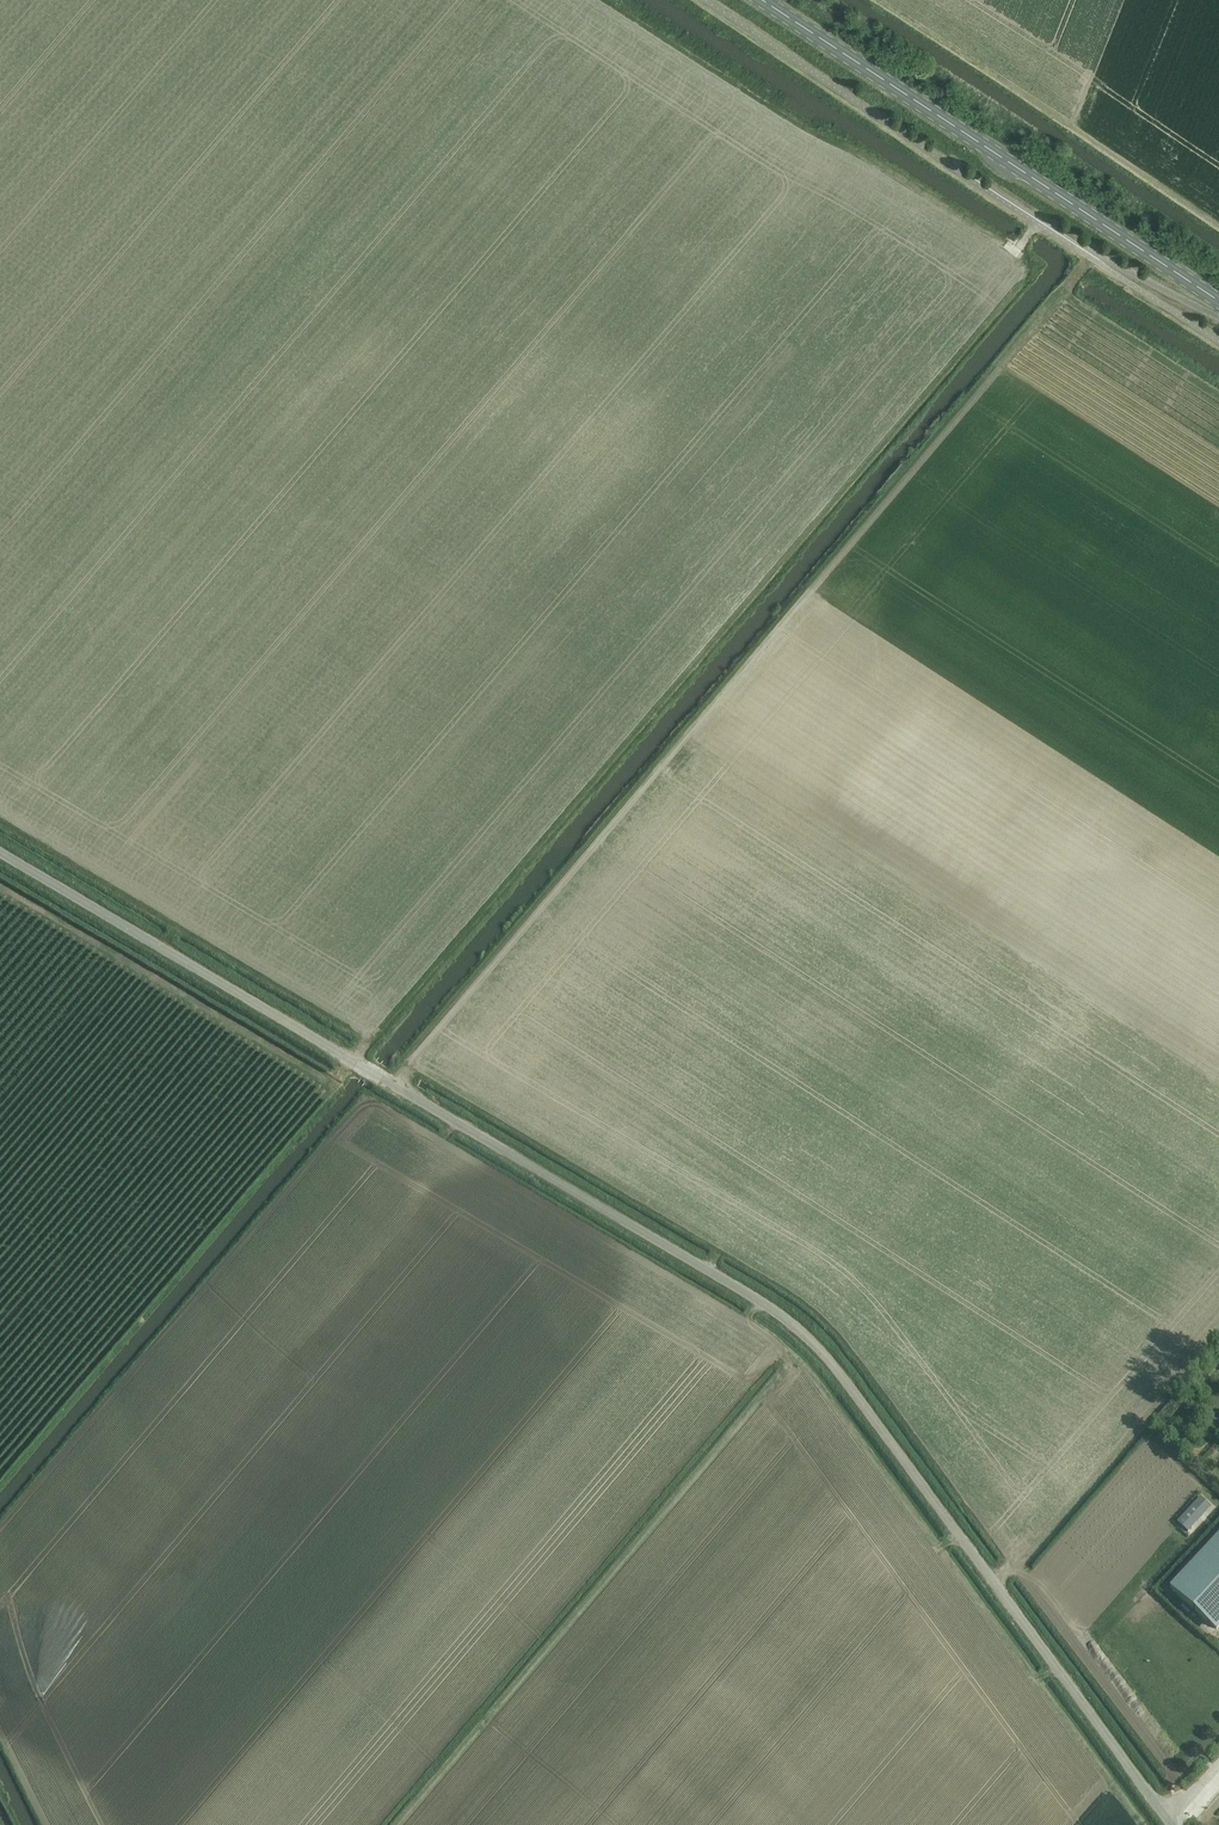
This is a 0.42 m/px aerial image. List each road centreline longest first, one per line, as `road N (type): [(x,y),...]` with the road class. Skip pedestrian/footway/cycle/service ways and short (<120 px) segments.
road 1 (unclassified): [(1174,1824),(823,1348),(677,1247),(0,854)]
road 2 (secondary): [(1218,301),(764,0)]
road 3 (track): [(869,161),(1013,254),(1039,225),(1218,319)]

